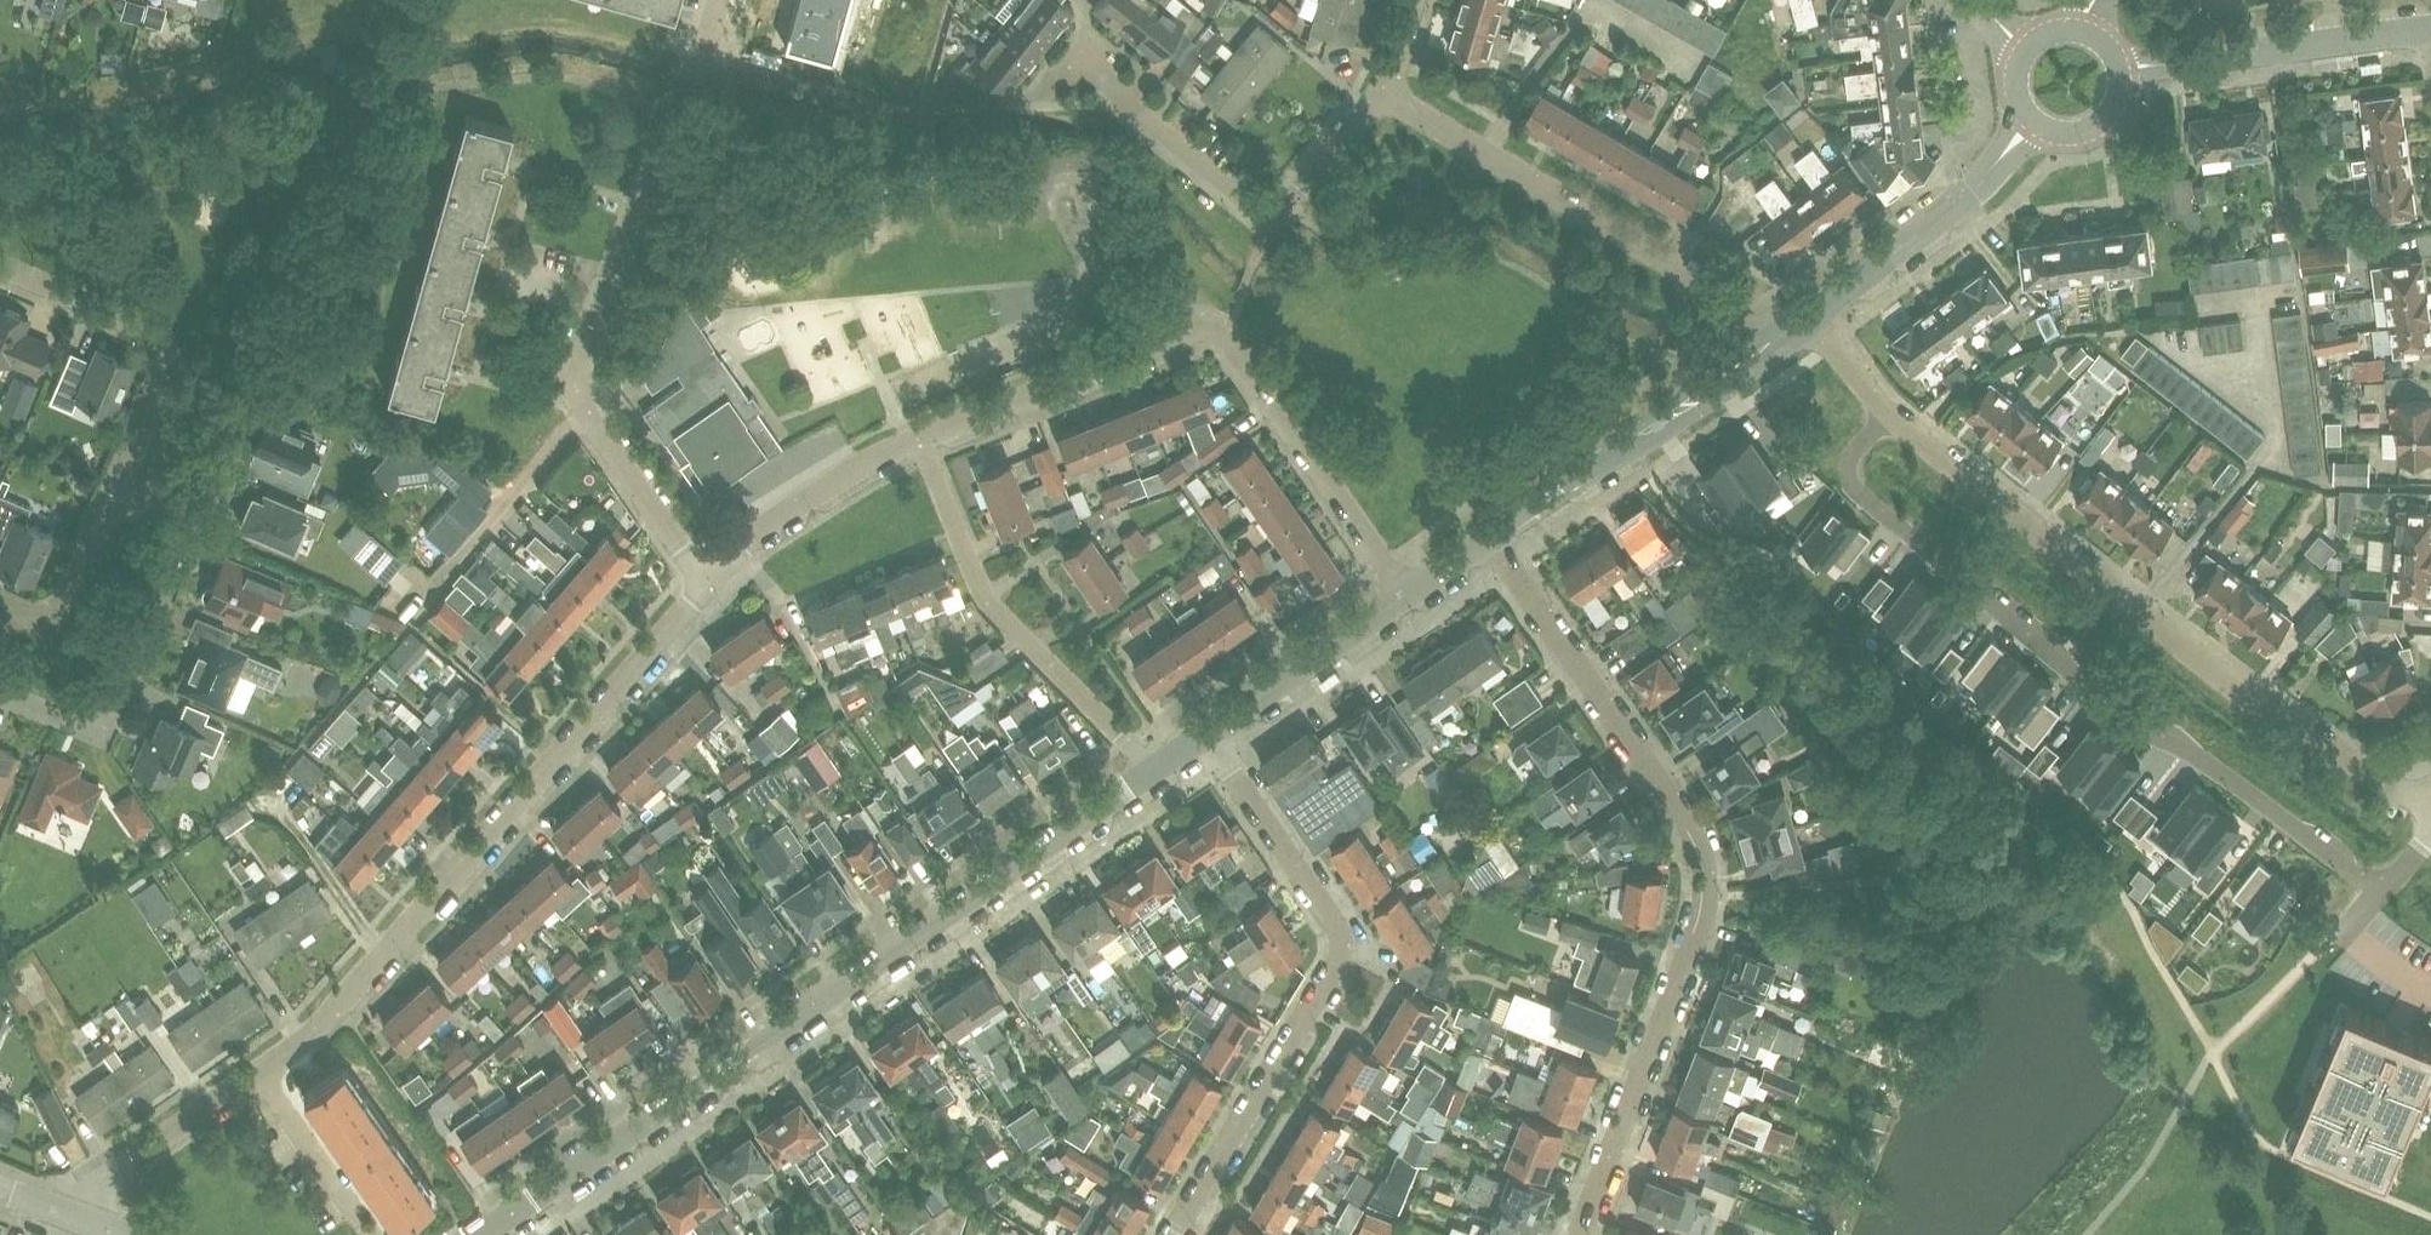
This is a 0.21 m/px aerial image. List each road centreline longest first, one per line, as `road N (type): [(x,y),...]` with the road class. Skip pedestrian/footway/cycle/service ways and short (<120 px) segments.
road 1 (unclassified): [(480,1234),(1158,772)]
road 2 (residential): [(1575,1234),(1697,923),(1701,882),(1689,840),(1491,542)]
road 3 (residential): [(2380,891),(2200,756),(2125,718),(1849,478),(1847,460),(1888,410)]
road 4 (residential): [(2430,809),(2290,734),(1888,410)]
road 5 (residential): [(258,1073),(333,1013),(712,583)]
road 6 (residential): [(1210,738),(1330,920),(1331,963),(1173,1234)]
road 7 (residential): [(1782,339),(1752,307),(1384,91)]
road 8 (residential): [(721,0),(587,346),(586,413)]
road 9 (residential): [(1158,772),(1009,623),(979,582),(921,437)]
road 10 (residential): [(0,694),(92,734),(105,728),(192,526),(120,489)]
road 11 (residential): [(1090,73),(1268,211),(1290,204),(1384,91)]
road 12 (unclassified): [(1491,542),(1782,339)]
road 13 (residential): [(0,264),(163,339),(168,371),(120,489)]
road 14 (residential): [(921,437),(1190,331),(1219,340)]
road 15 (residential): [(1408,594),(1219,340)]
road 16 (unclassified): [(2120,70),(2430,26)]
road 17 (unclassified): [(1809,319),(1977,190),(2035,123)]
road 18 (residential): [(712,583),(775,519),(921,437)]
road 19 (unclassified): [(1210,738),(1408,594)]
road 20 (residential): [(78,1217),(114,1173),(258,1073)]
road 21 (residential): [(712,583),(586,413)]
road 22 (residential): [(0,610),(34,619),(66,607),(120,489)]
road 23 (residential): [(357,1215),(258,1073)]
road 24 (unclassified): [(2035,123),(2068,134),(2094,128),(2118,100),(2120,70)]
road 25 (residential): [(1888,410),(1809,319)]

